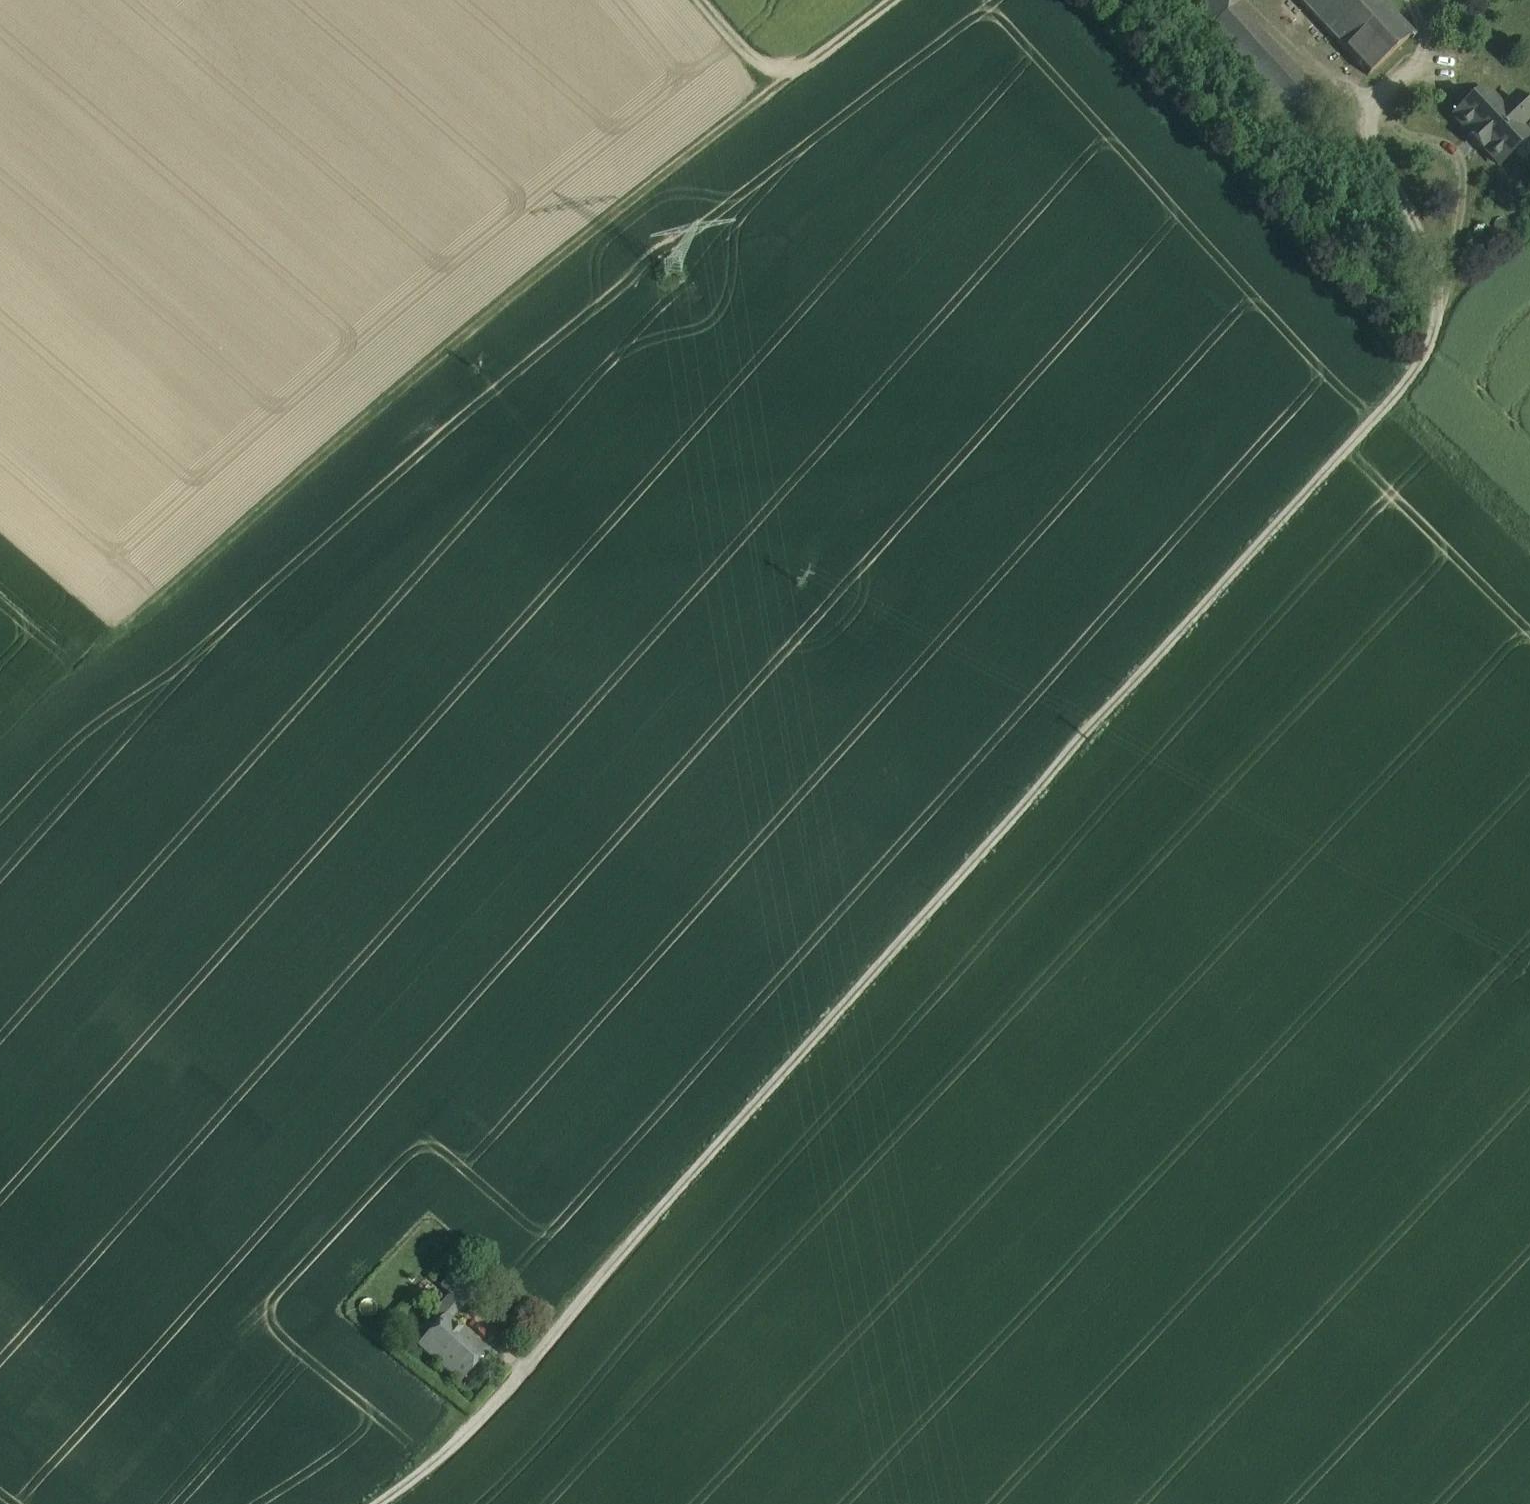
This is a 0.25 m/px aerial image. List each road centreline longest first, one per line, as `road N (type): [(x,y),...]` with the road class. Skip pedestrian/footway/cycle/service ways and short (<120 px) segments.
road 1 (unclassified): [(381,1503),(427,1473),(1422,367),(1445,292)]
road 2 (track): [(148,614),(551,268),(892,0)]

